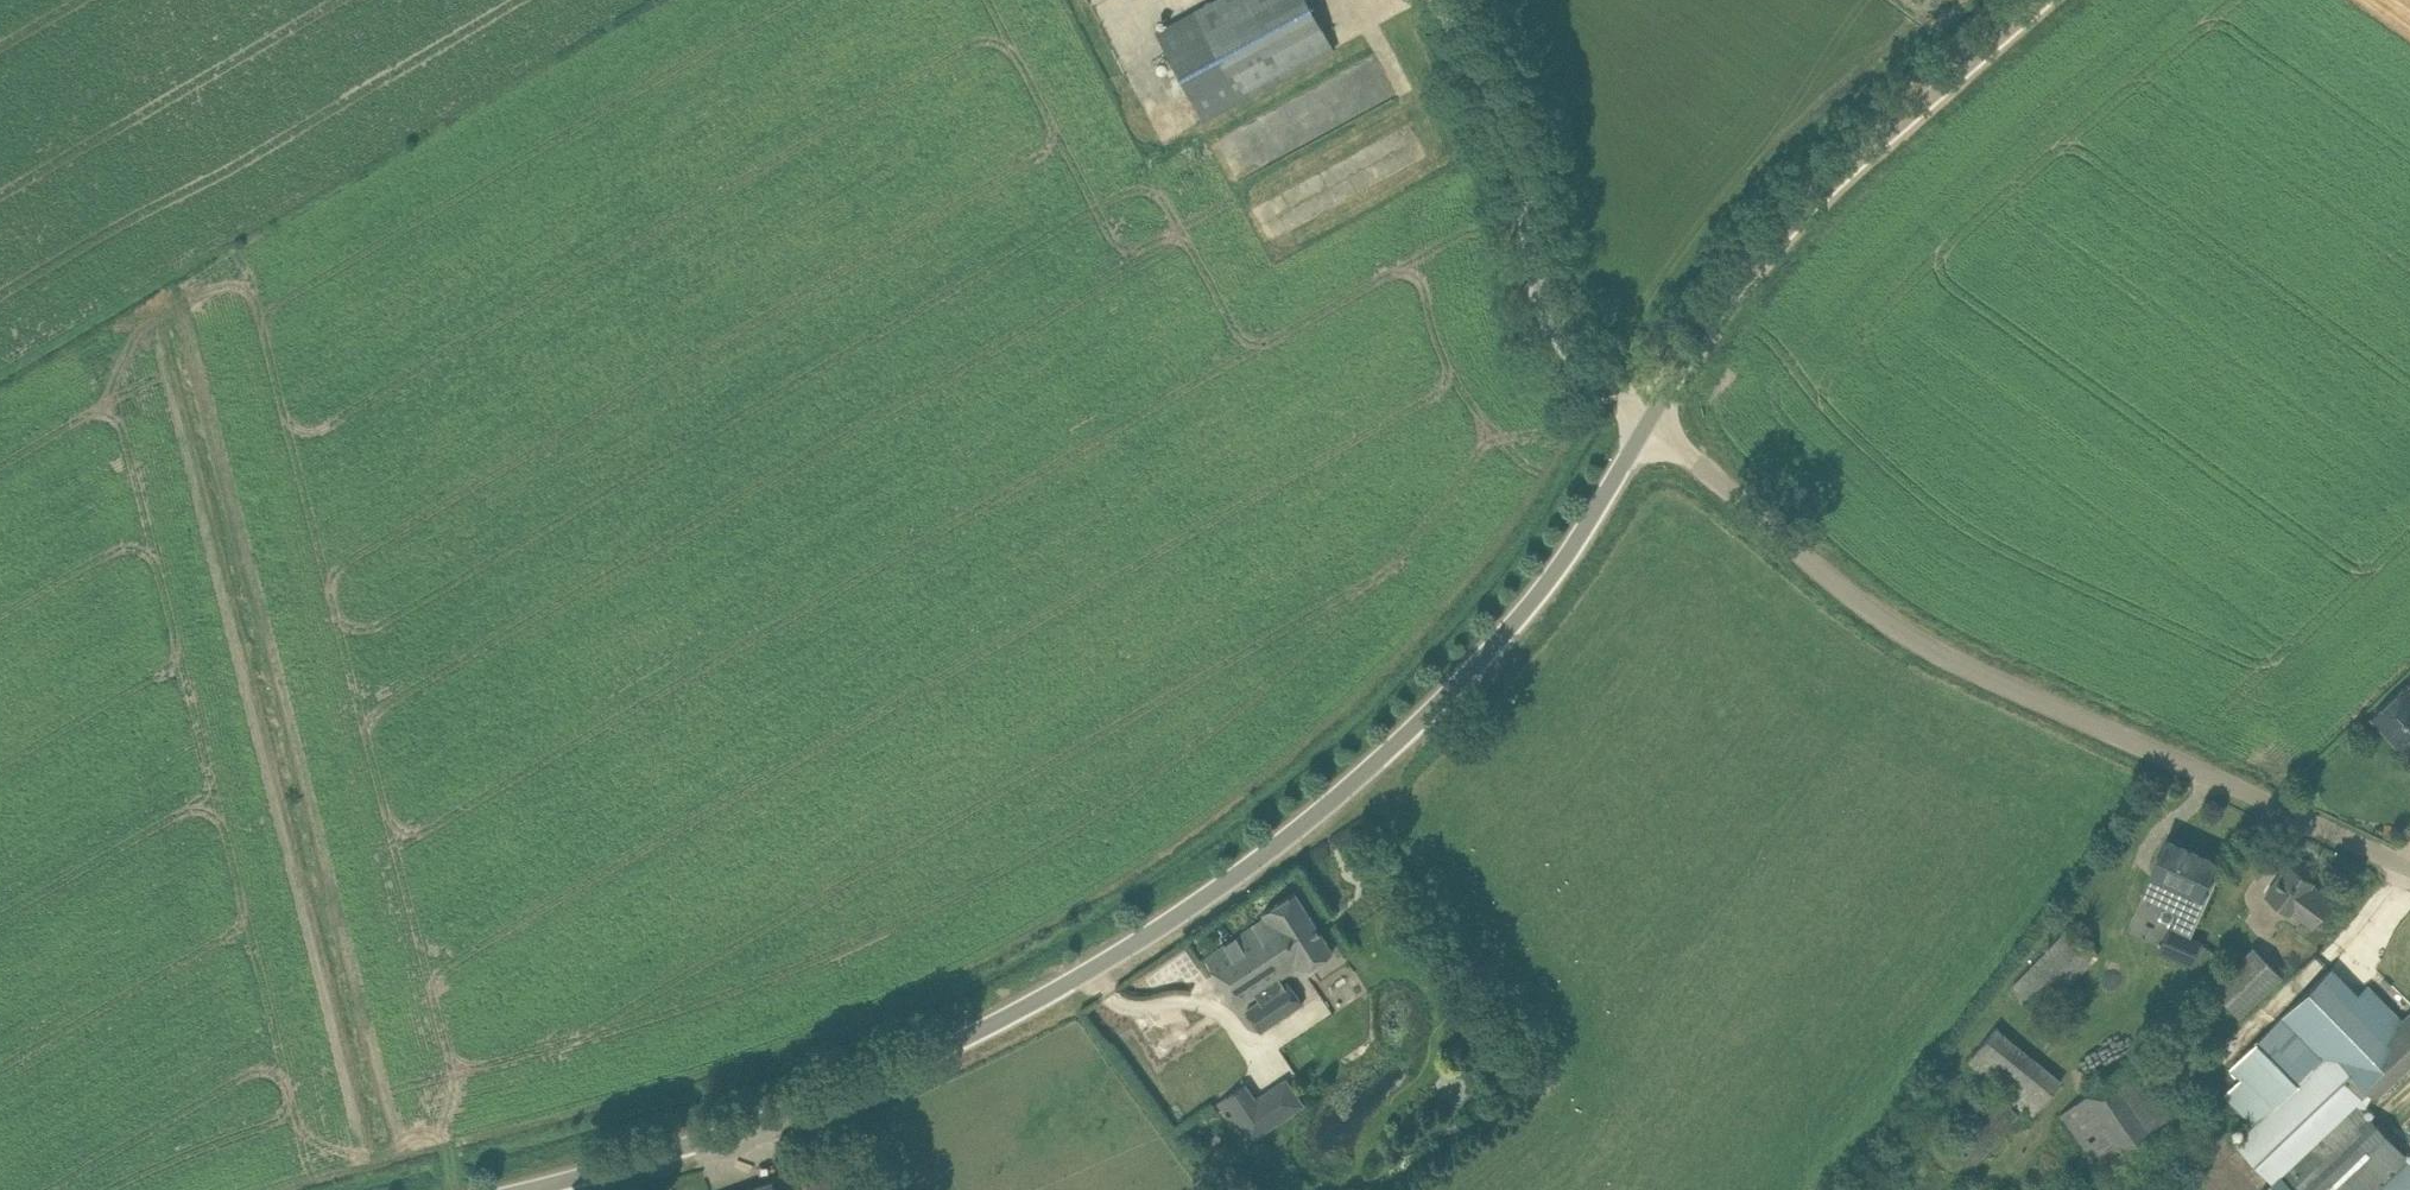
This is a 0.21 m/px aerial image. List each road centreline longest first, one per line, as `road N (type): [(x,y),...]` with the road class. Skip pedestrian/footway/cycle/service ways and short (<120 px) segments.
road 1 (tertiary): [(520,1189),(727,1131),(879,1077),(999,1022),(1146,936),(1271,848),(1381,756),(1532,607),(1651,418)]
road 2 (unclassified): [(2409,872),(1905,633),(1651,418)]
road 3 (tertiary): [(1651,418),(1730,305),(1848,166),(2036,0)]
road 4 (unclassified): [(1651,418),(1578,339),(1548,292),(1524,157),(1449,0)]

